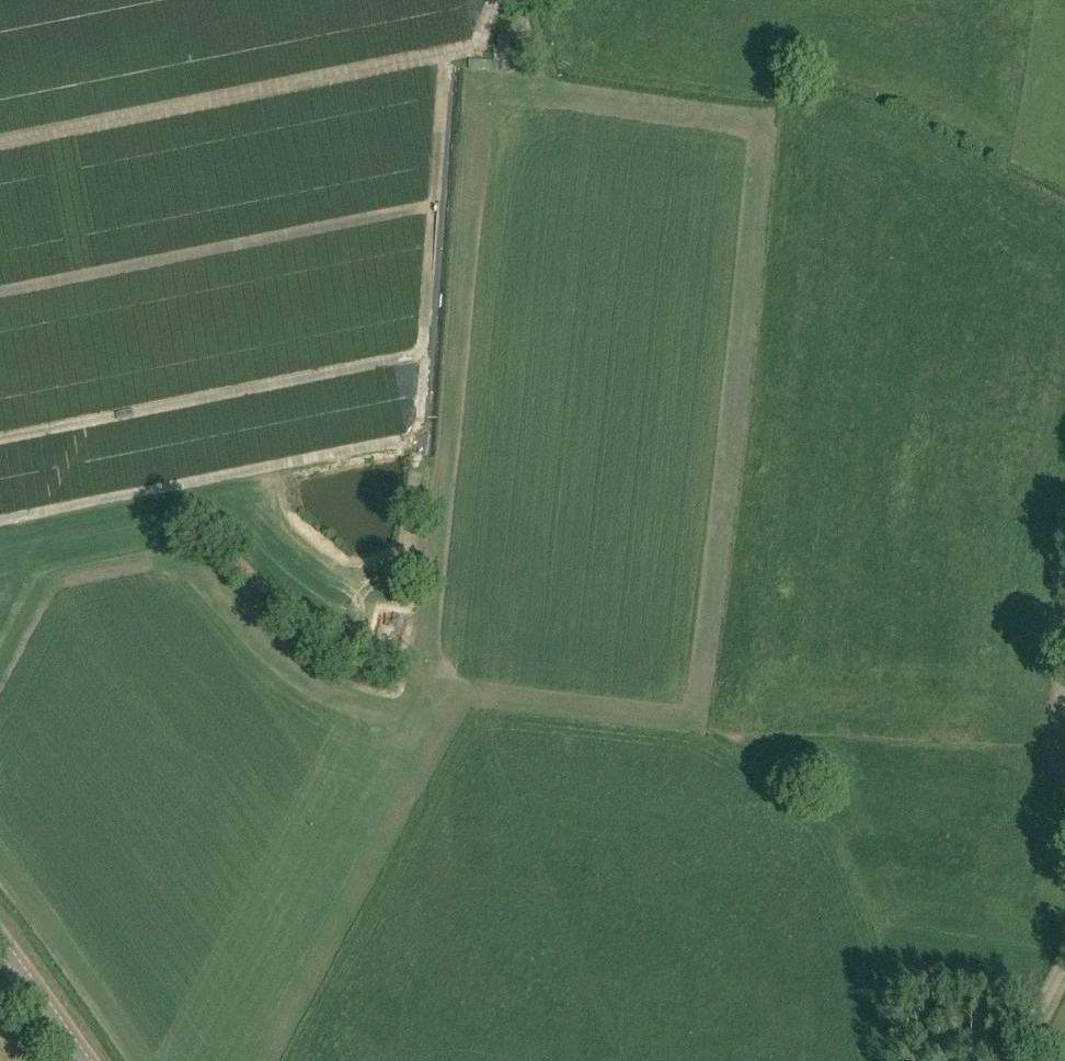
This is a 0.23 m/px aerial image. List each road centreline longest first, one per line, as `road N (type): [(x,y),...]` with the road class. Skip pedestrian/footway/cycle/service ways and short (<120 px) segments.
road 1 (tertiary): [(85,1060),(0,945)]

